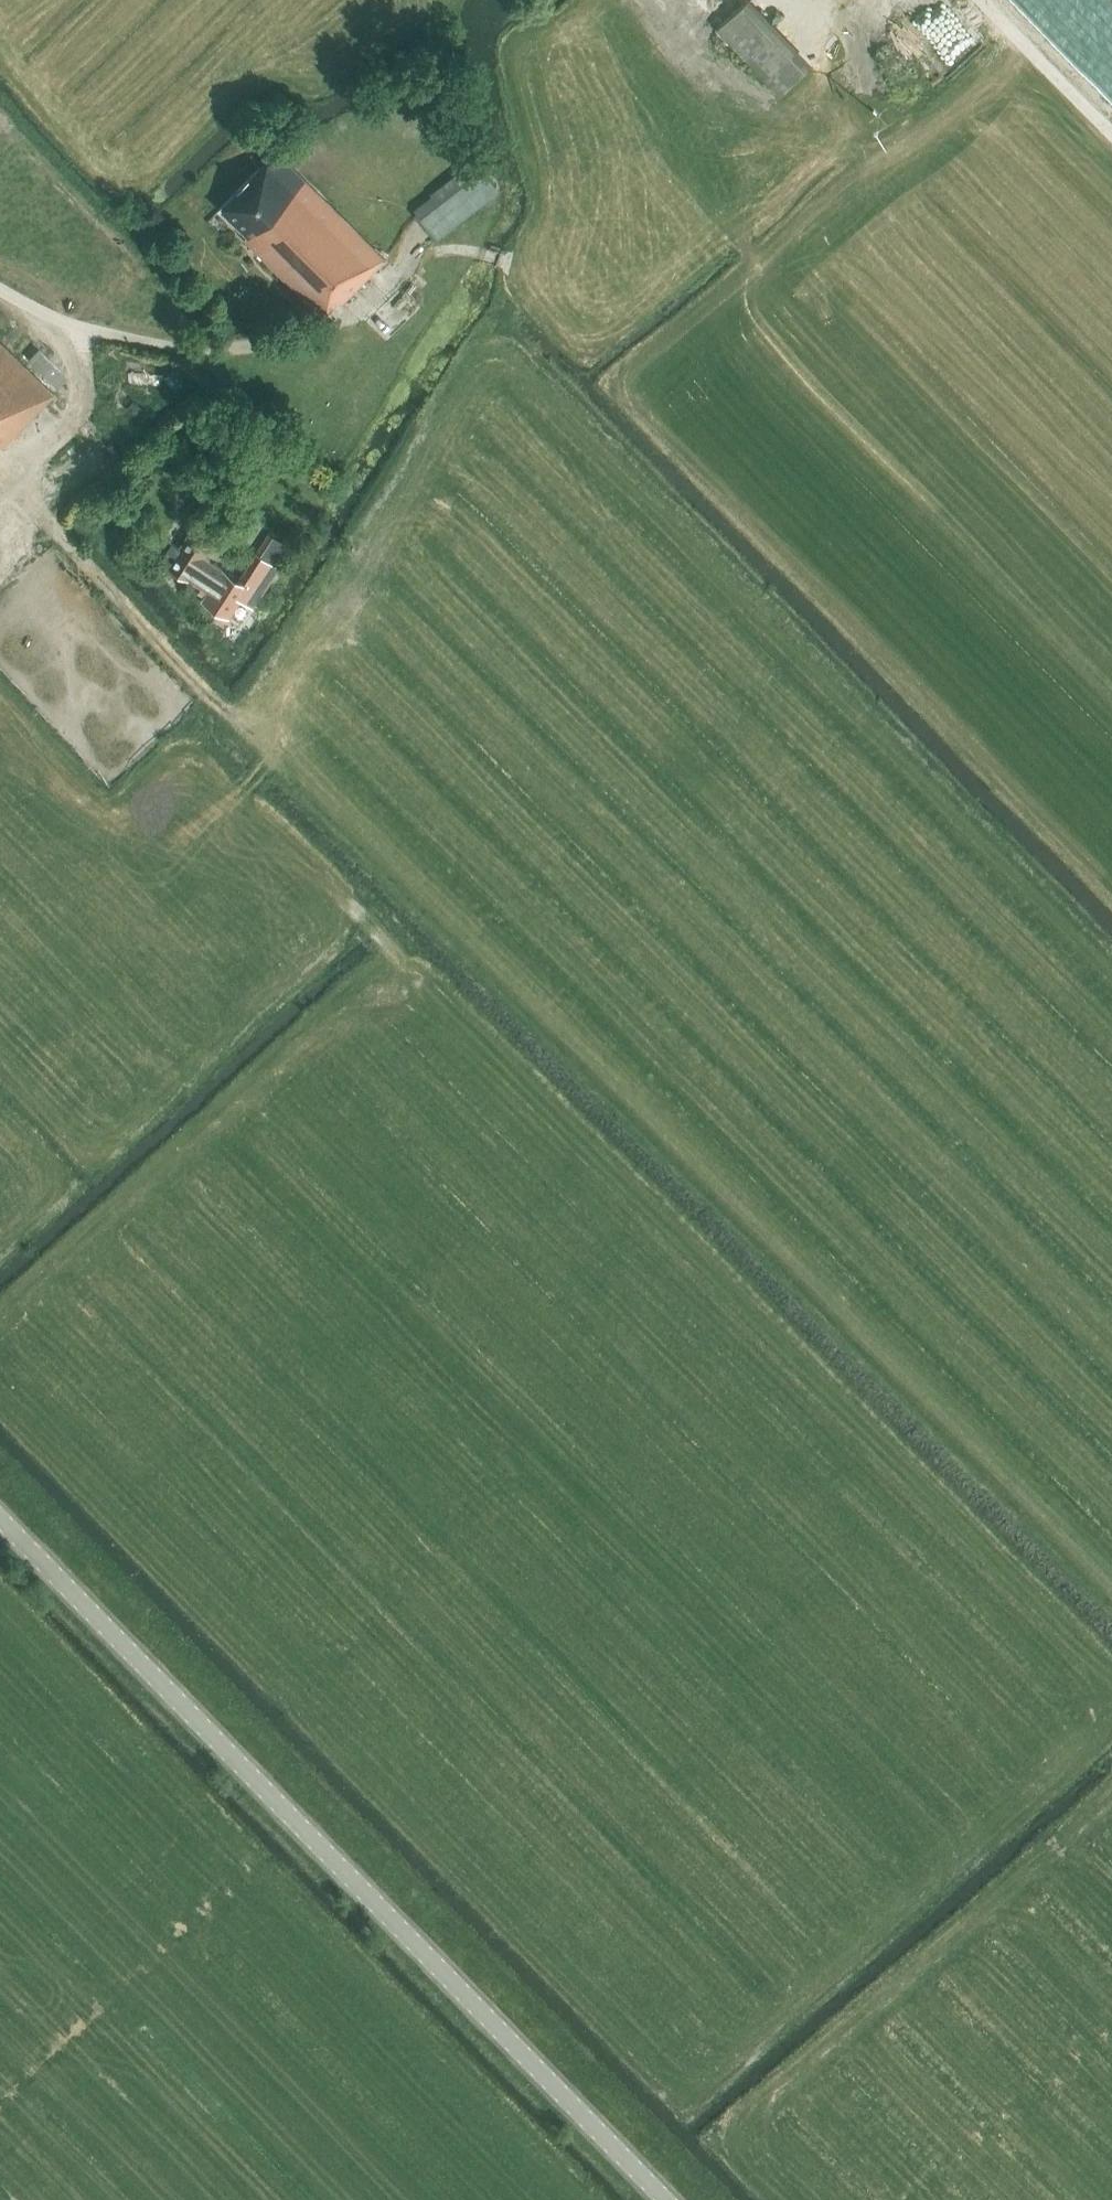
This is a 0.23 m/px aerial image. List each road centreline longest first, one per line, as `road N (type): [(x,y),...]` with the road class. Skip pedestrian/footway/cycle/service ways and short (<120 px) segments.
road 1 (tertiary): [(666,2199),(0,1519)]
road 2 (track): [(10,484),(209,697),(271,746),(237,820)]
road 3 (track): [(1111,133),(981,0)]

